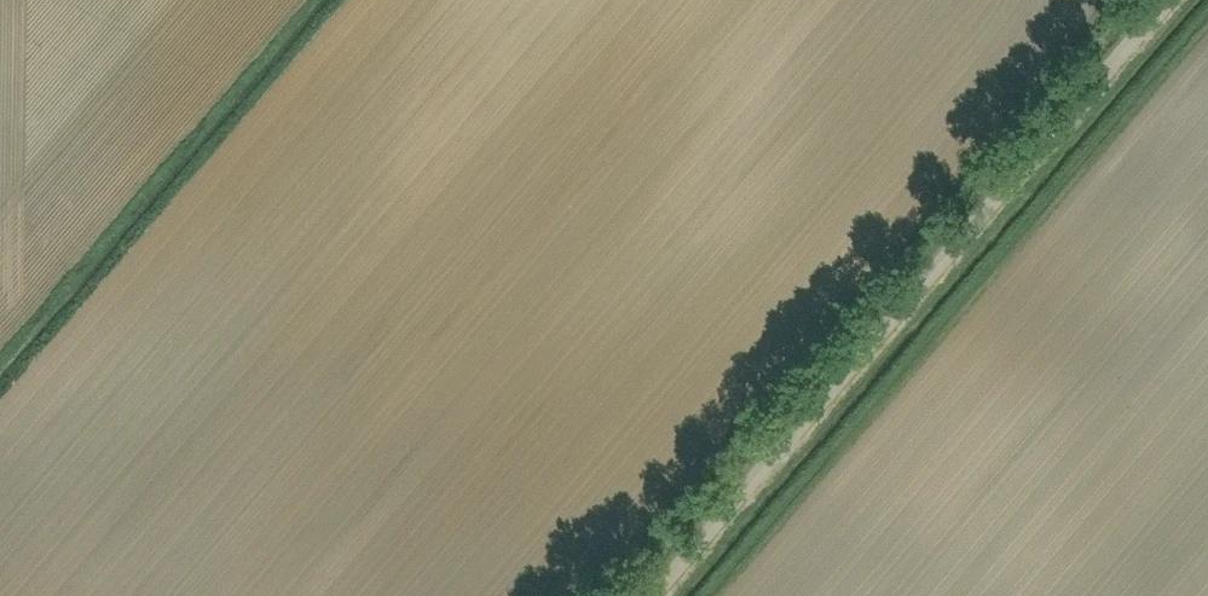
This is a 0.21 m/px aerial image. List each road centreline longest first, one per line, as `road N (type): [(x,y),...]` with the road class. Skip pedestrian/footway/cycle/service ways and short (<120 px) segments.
road 1 (residential): [(650,595),(1162,0)]

